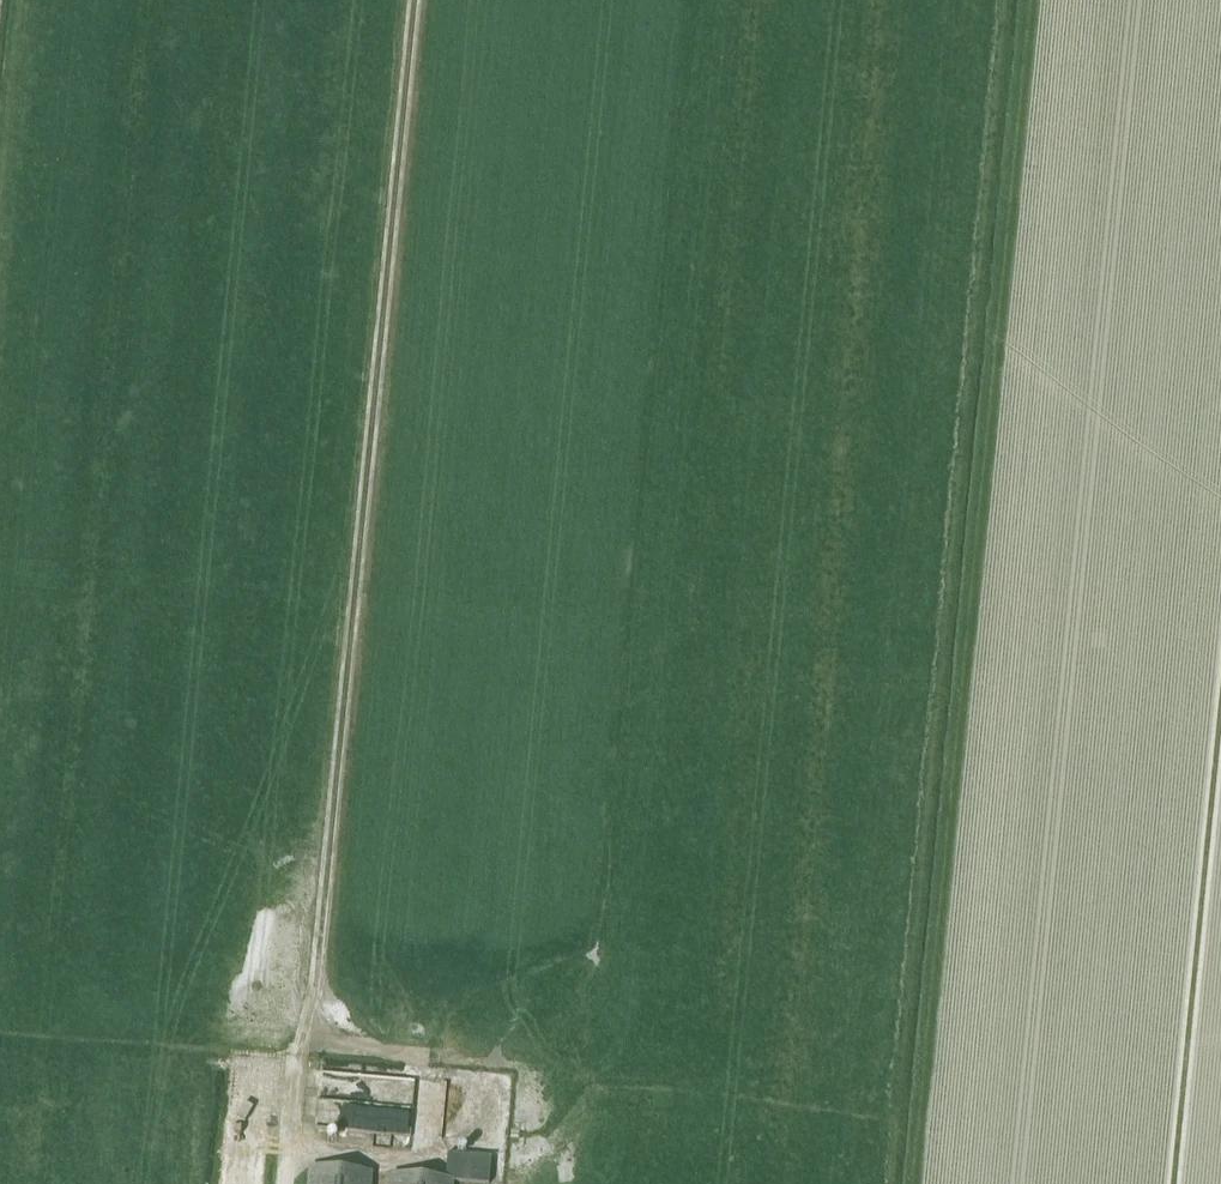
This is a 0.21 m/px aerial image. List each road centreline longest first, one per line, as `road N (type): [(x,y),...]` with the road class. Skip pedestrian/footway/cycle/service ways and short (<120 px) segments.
road 1 (track): [(302,1089),(364,569),(414,0)]
road 2 (track): [(1176,1183),(1220,745)]

